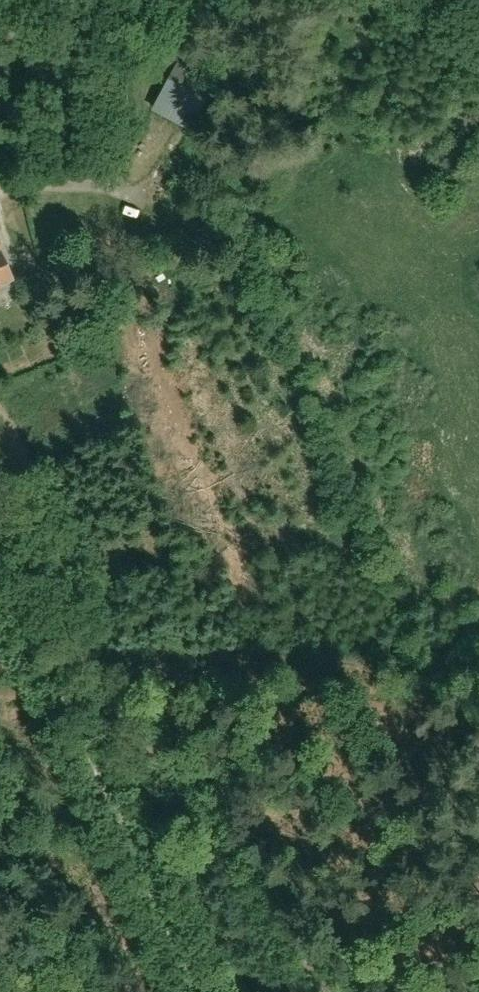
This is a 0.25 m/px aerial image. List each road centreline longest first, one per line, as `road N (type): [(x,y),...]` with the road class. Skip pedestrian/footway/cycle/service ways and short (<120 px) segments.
road 1 (unclassified): [(202,991),(0,541)]
road 2 (track): [(332,991),(88,655)]

